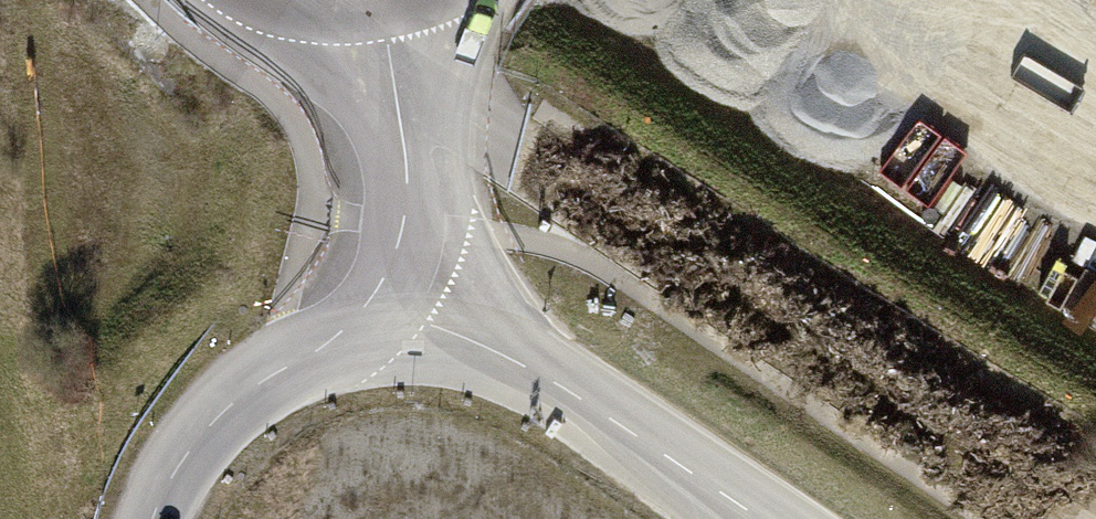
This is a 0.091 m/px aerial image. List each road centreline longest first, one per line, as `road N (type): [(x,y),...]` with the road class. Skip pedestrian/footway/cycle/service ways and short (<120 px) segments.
road 1 (primary): [(1095,514),(1002,457),(398,0)]
road 2 (unclassified): [(149,518),(193,435),(243,389),(339,334),(370,302),(559,383),(762,518)]

